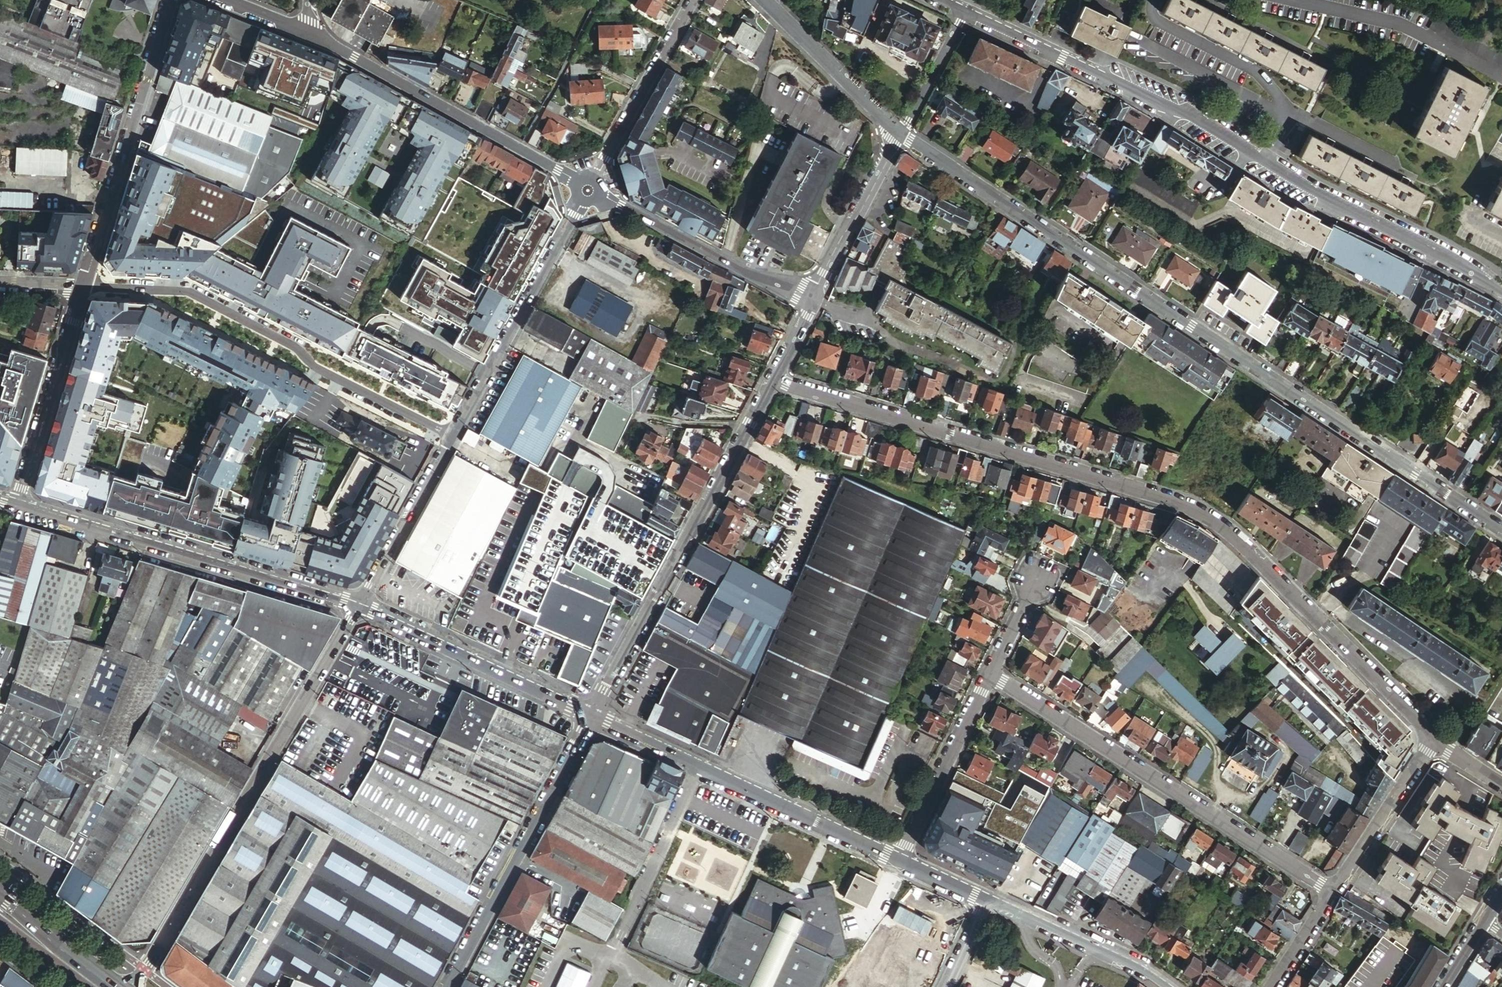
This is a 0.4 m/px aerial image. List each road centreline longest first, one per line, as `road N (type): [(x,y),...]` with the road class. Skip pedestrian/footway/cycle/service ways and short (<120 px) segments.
road 1 (residential): [(774,381),(1204,516),(1431,740)]
road 2 (tertiary): [(1501,532),(900,135)]
road 3 (tertiary): [(967,10),(1186,114),(1501,291)]
road 4 (residential): [(133,986),(359,605)]
road 5 (residential): [(453,436),(189,292),(81,288)]
road 6 (residential): [(989,676),(1330,891)]
road 7 (tertiary): [(774,381),(592,715)]
road 8 (tertiary): [(17,503),(359,605)]
road 9 (tertiary): [(592,715),(900,861)]
road 10 (residential): [(588,191),(308,31)]
road 11 (tertiary): [(592,715),(448,986)]
road 12 (residential): [(81,288),(171,0)]
road 13 (residential): [(453,436),(588,191)]
road 14 (tertiary): [(359,605),(592,715)]
road 15 (residential): [(815,298),(741,271),(588,191)]
road 16 (residential): [(17,503),(81,288)]
road 17 (residential): [(692,0),(588,191)]
road 18 (residential): [(900,861),(989,676)]
road 19 (tertiary): [(984,901),(1168,986)]
road 20 (residential): [(359,605),(453,436)]
road 21 (tertiary): [(900,135),(767,0)]
road 22 (tertiary): [(900,135),(815,298)]
road 23 (residential): [(1330,891),(1431,740)]
road 24 (primary): [(118,986),(0,893)]
road 25 (residential): [(967,10),(900,135)]

